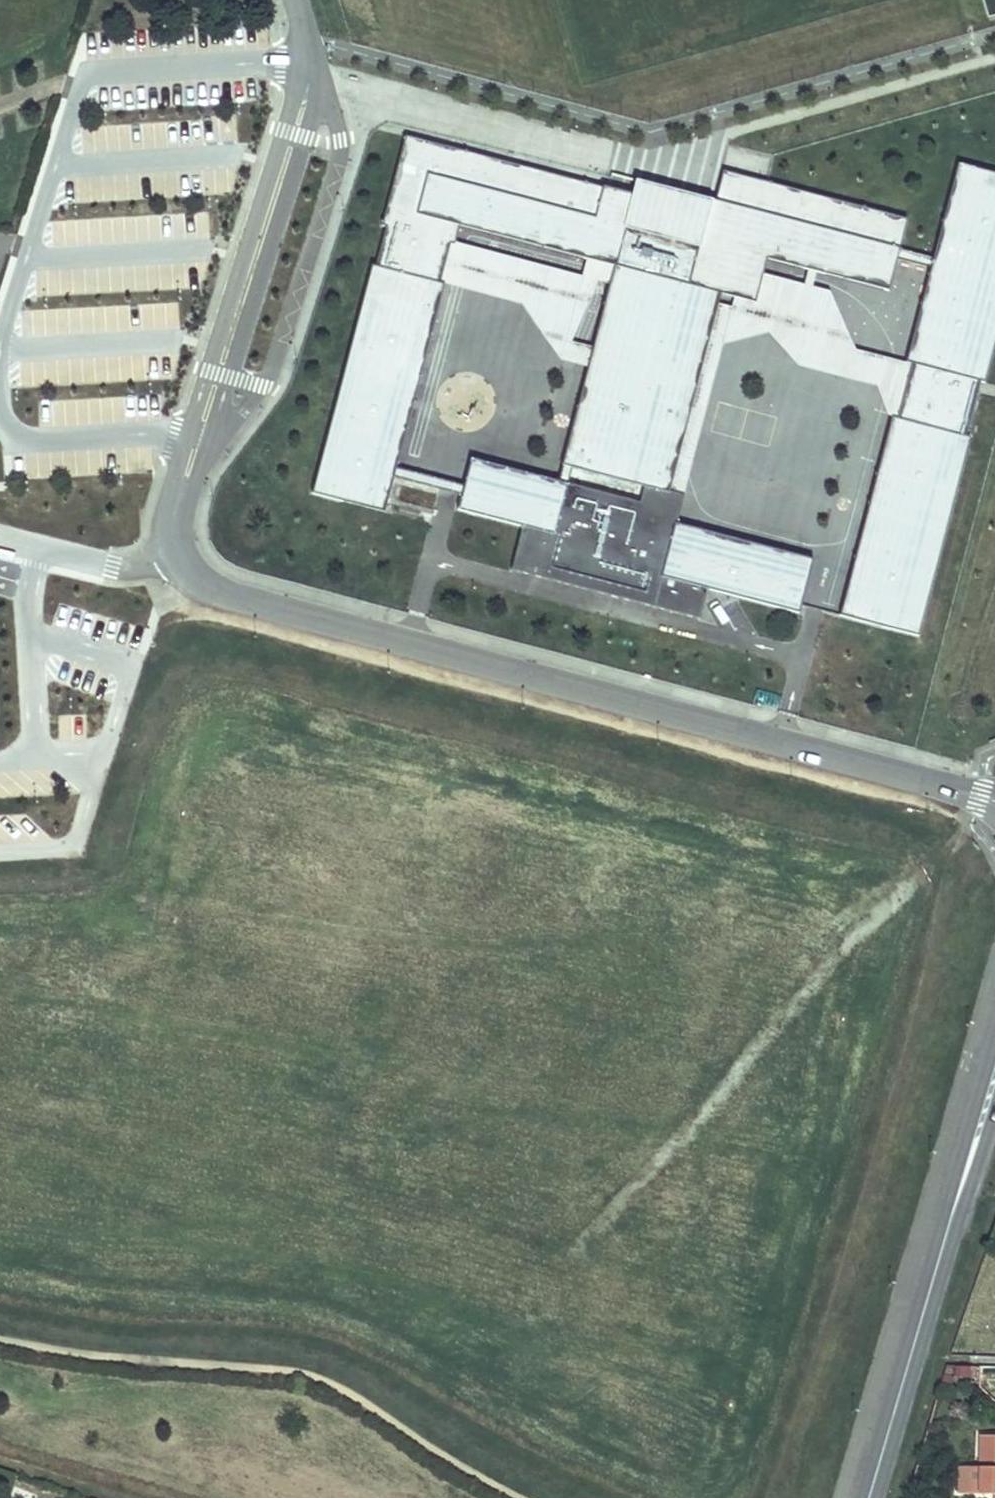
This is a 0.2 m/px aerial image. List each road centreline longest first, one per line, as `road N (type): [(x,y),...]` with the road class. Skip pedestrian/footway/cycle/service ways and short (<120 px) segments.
road 1 (residential): [(308,43),(309,86),(174,515),(188,571),(218,591),(994,802)]
road 2 (tertiary): [(994,1077),(869,1497)]

